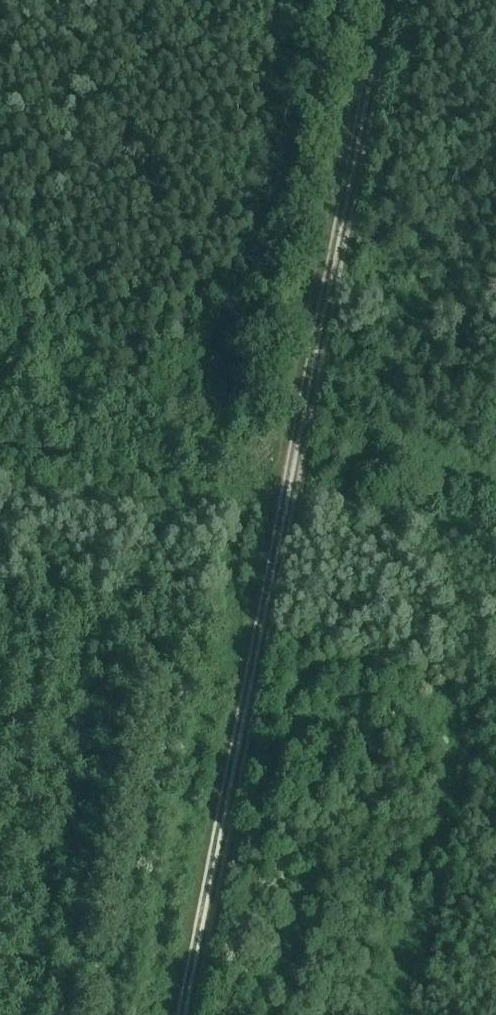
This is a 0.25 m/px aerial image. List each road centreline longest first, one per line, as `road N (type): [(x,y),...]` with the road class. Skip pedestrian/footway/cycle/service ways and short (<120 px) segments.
road 1 (track): [(181,1014),(382,0)]
road 2 (track): [(0,442),(495,539)]

